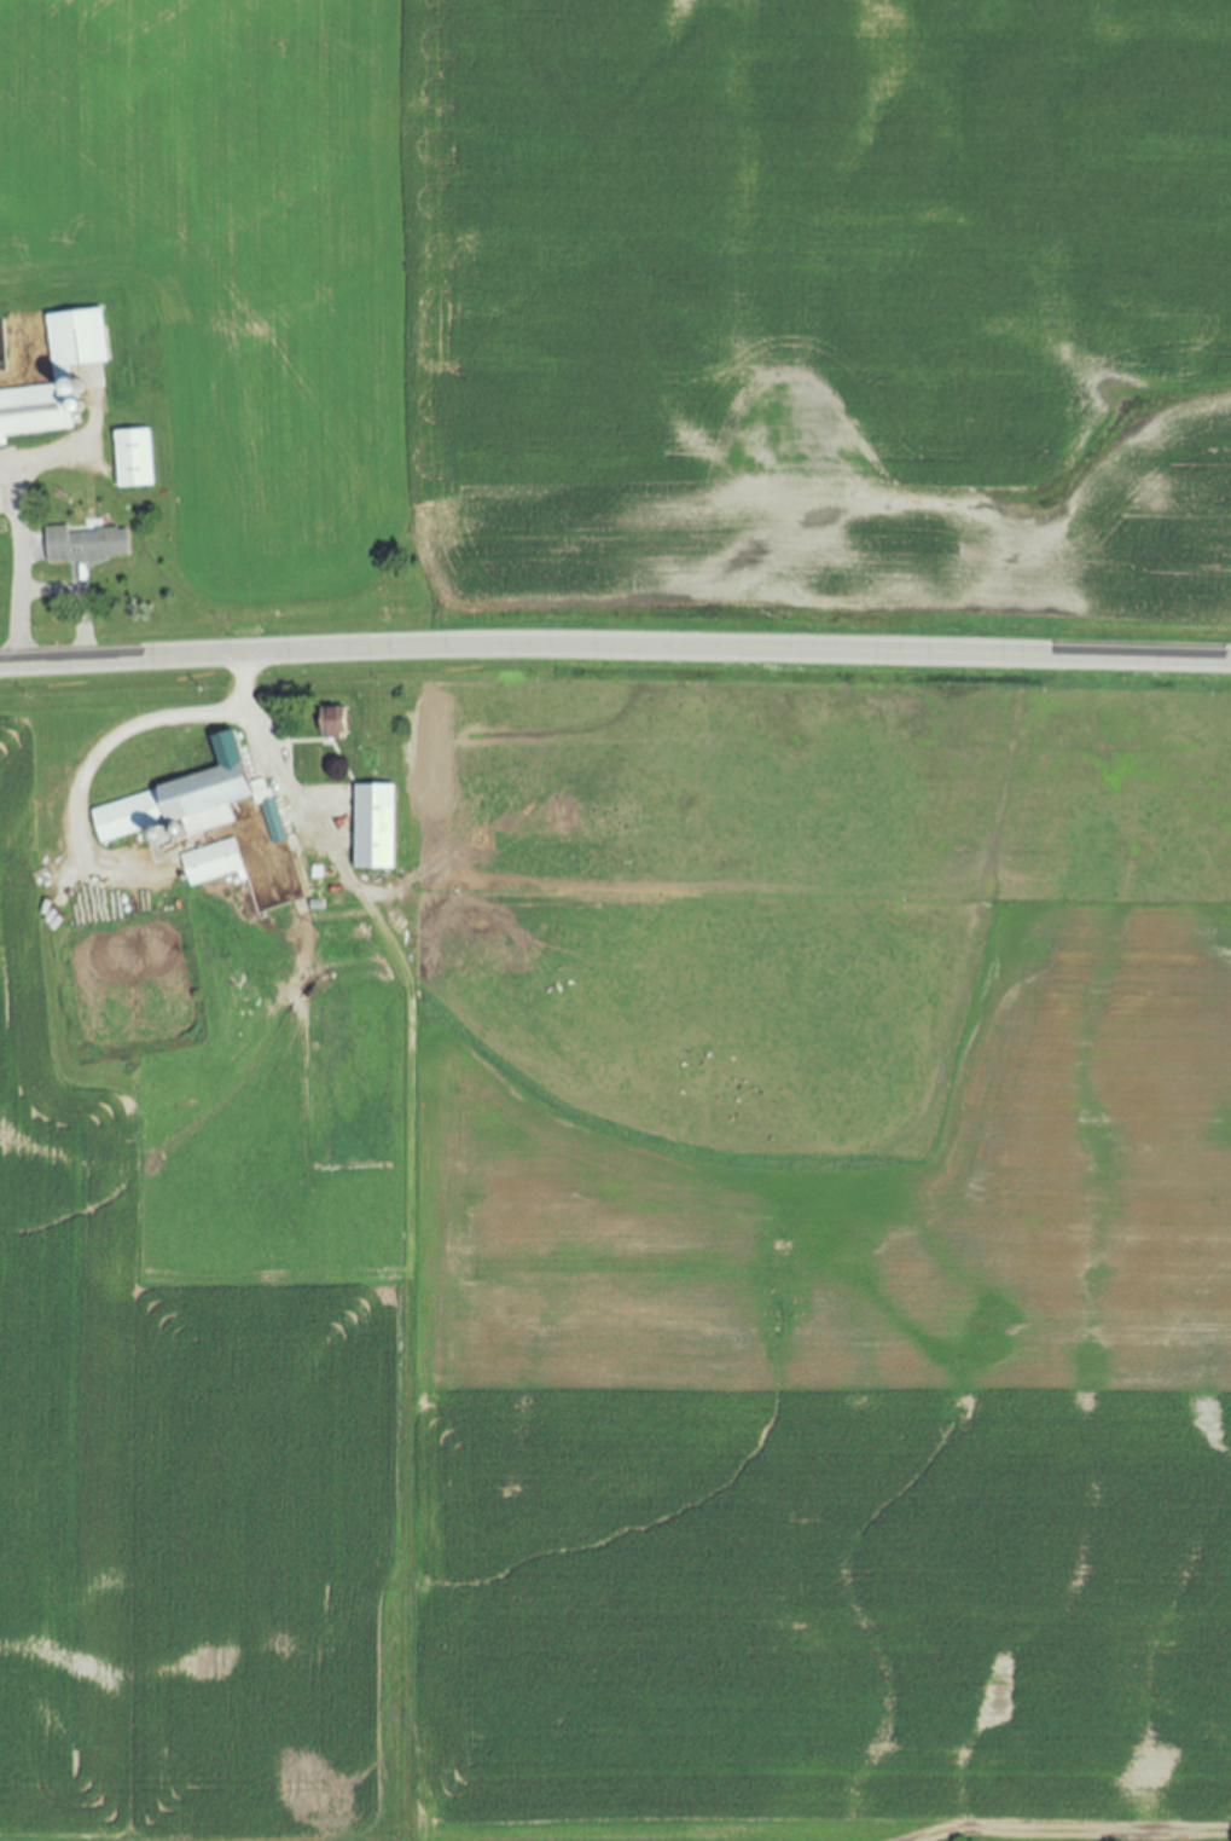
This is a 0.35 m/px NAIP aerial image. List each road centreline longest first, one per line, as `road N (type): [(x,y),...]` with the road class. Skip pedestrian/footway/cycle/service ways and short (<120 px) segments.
road 1 (primary): [(1230,663),(564,648),(0,667)]

